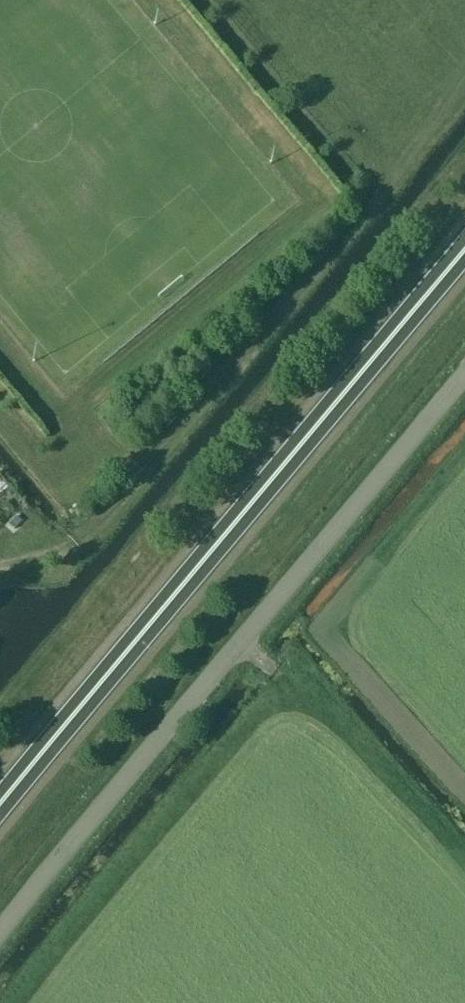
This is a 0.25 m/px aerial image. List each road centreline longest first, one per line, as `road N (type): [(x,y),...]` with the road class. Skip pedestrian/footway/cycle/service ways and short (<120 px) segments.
road 1 (trunk): [(0,805),(464,248)]
road 2 (unclassified): [(0,931),(464,387)]

